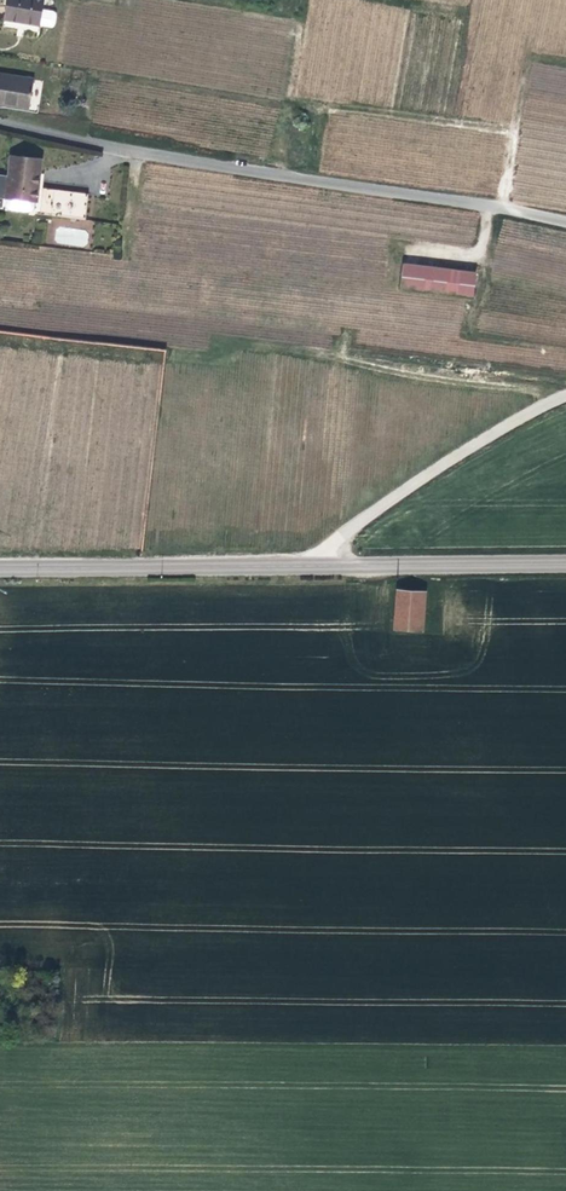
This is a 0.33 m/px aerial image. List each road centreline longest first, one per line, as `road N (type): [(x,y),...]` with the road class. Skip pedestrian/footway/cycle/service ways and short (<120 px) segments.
road 1 (unclassified): [(565,221),(143,153),(0,121)]
road 2 (tertiary): [(565,564),(0,568)]
road 3 (track): [(310,566),(354,525),(470,448),(565,397)]

